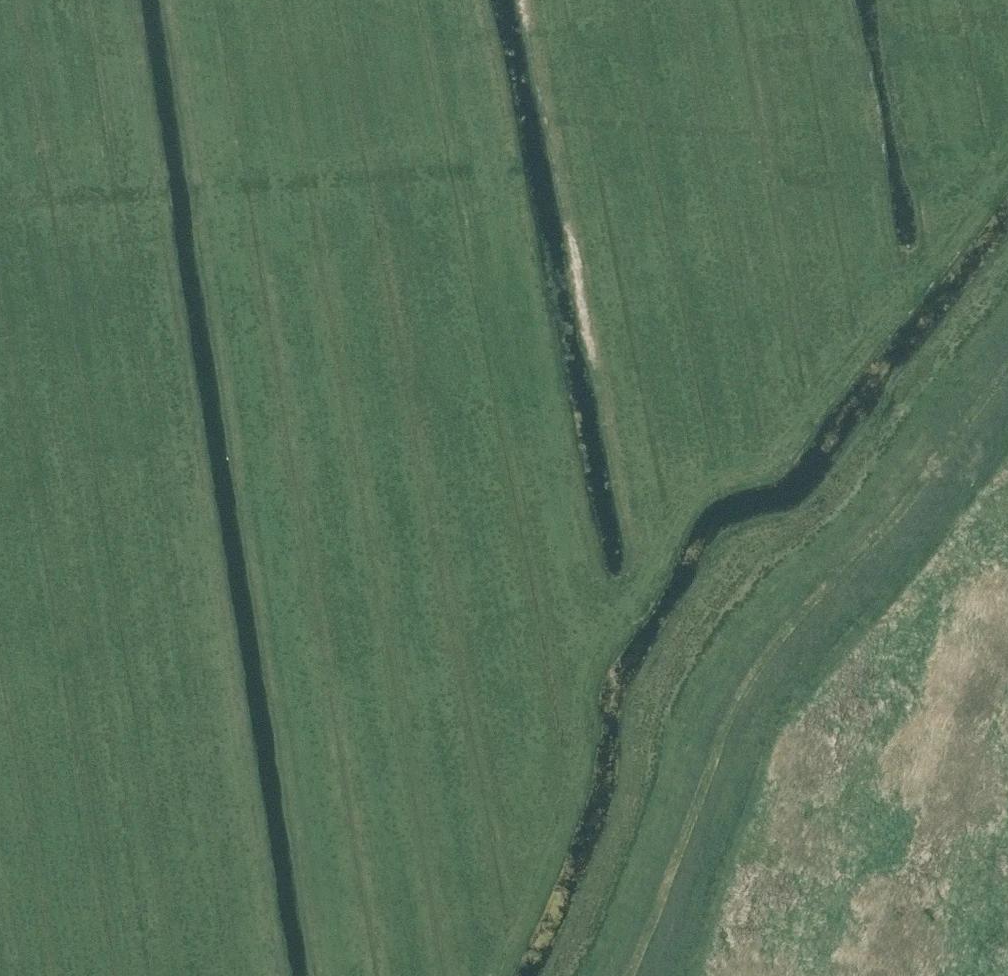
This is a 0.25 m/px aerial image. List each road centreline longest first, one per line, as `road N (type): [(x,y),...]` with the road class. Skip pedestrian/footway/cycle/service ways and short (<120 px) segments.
road 1 (track): [(1007,369),(877,529),(779,627),(745,678),(627,975)]

